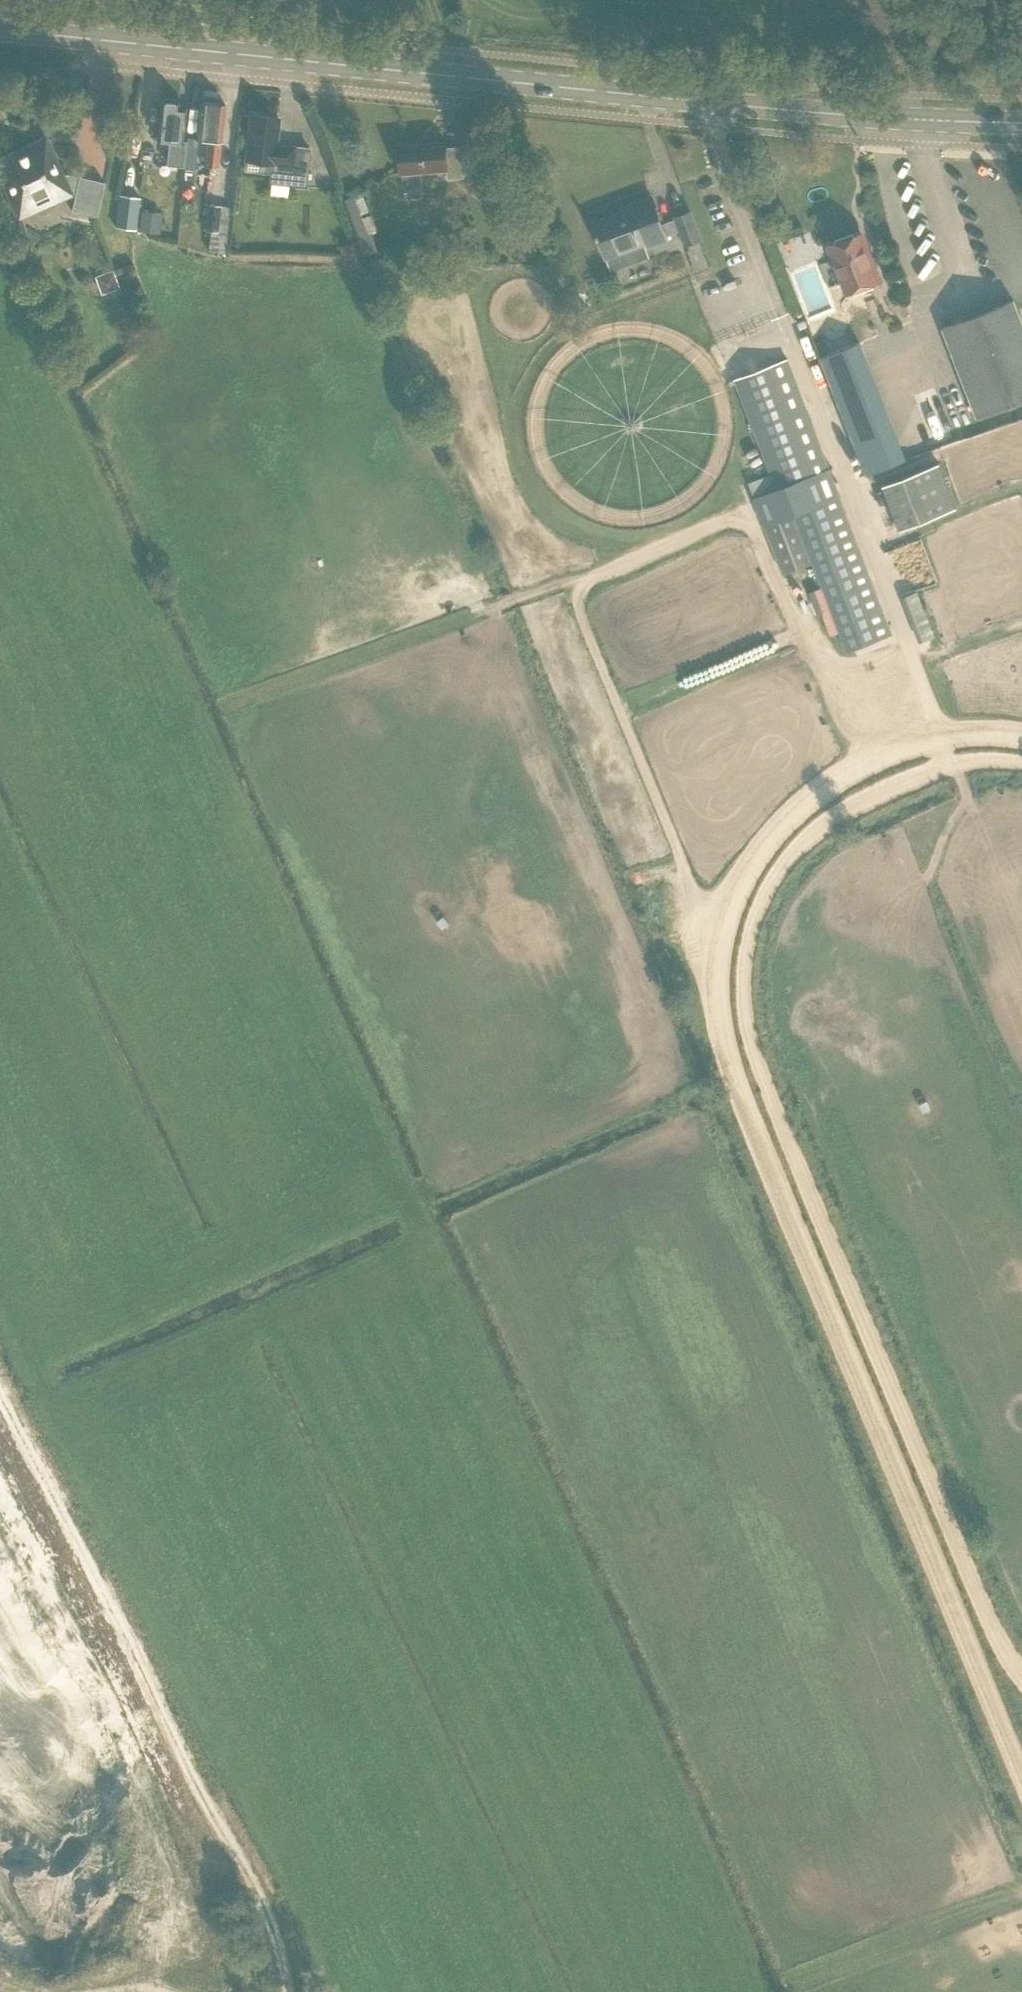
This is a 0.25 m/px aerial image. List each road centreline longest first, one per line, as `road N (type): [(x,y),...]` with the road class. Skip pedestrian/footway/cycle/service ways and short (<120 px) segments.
road 1 (primary): [(0,29),(785,109),(1021,122)]
road 2 (track): [(0,1394),(163,1722),(265,1897),(290,1991)]

